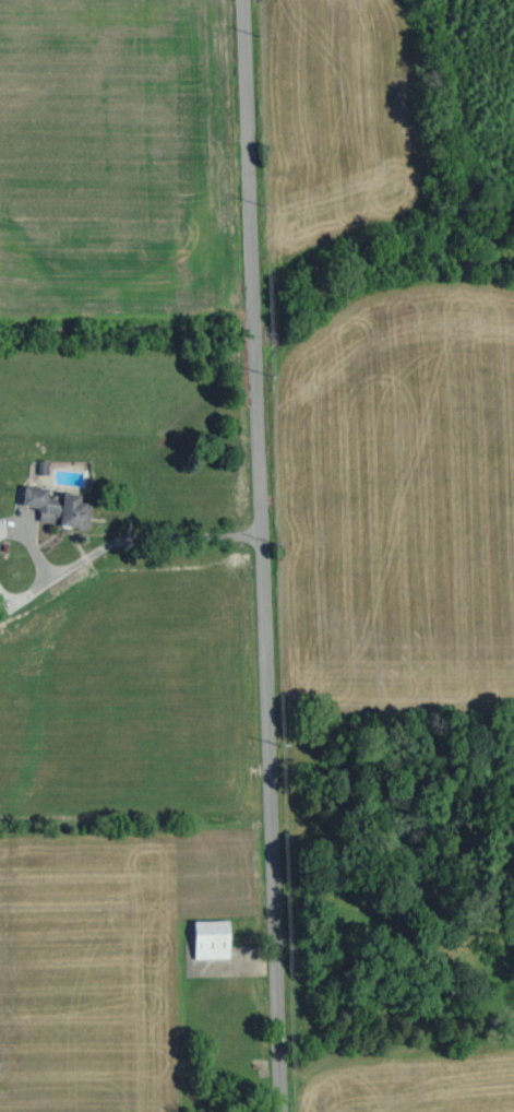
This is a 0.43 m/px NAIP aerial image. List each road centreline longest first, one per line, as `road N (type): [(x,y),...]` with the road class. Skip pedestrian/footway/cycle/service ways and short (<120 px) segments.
road 1 (residential): [(281,1111),(244,0)]

